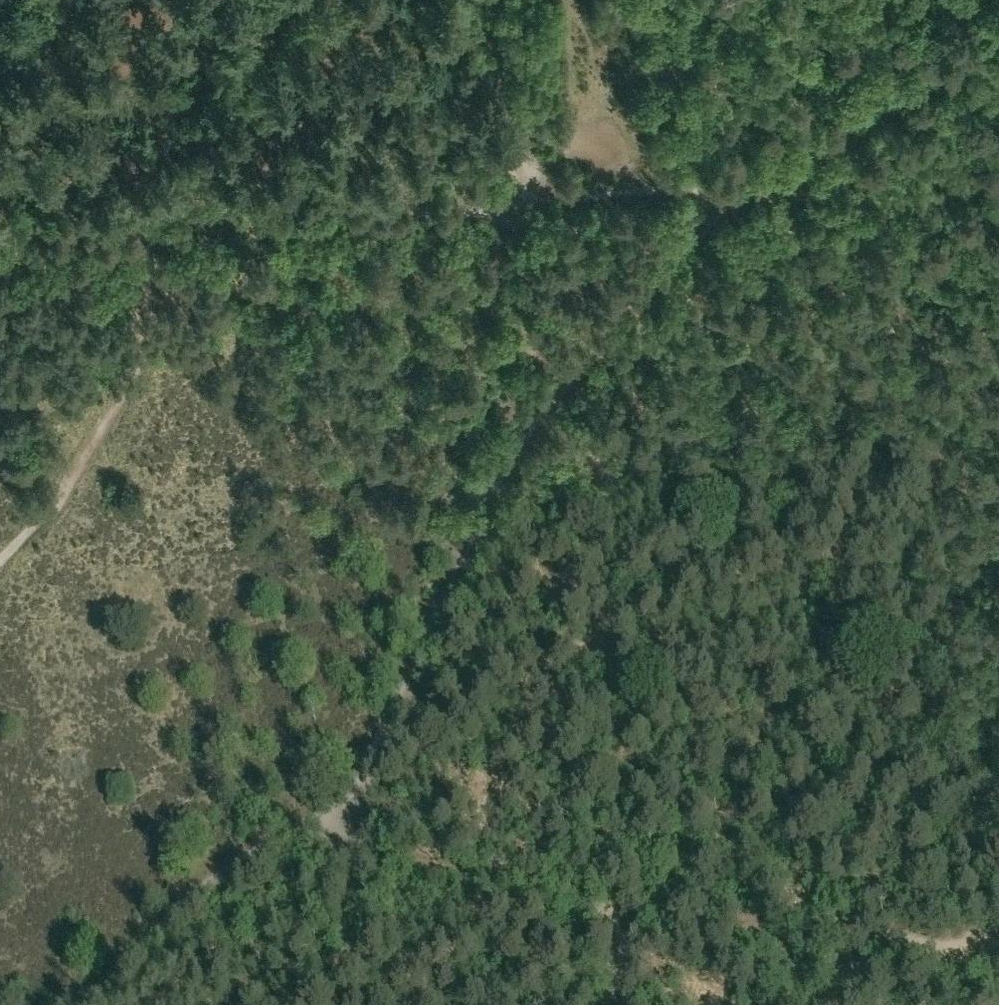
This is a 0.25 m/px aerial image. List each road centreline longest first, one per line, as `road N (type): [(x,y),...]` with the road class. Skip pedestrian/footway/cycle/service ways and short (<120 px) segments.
road 1 (track): [(750,196),(516,204),(0,246)]
road 2 (track): [(501,0),(527,334),(509,456)]
road 3 (track): [(353,836),(414,663),(509,456)]
road 4 (track): [(509,456),(655,281),(750,196)]
road 5 (track): [(77,1004),(237,864),(301,833),(353,836)]
road 6 (track): [(998,36),(750,196)]
road 7 (track): [(340,1004),(353,836)]

